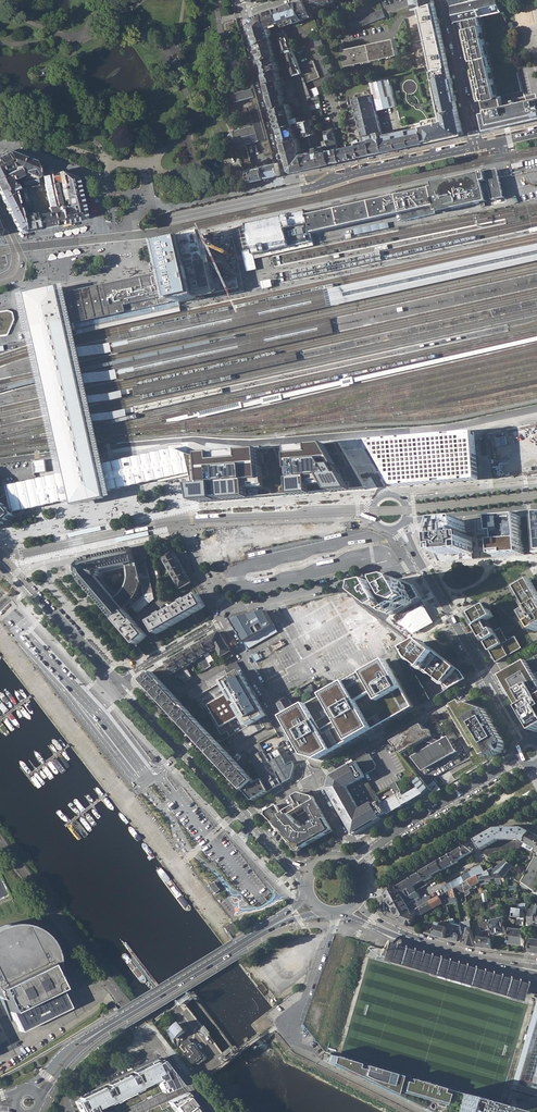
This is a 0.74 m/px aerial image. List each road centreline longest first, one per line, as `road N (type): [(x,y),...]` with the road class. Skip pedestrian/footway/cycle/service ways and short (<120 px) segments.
road 1 (residential): [(0,843),(160,1048)]
road 2 (residential): [(336,180),(286,177),(241,12)]
road 3 (primary): [(103,1030),(280,921)]
road 4 (residential): [(486,677),(312,777)]
road 5 (tertiary): [(521,757),(394,832),(356,864)]
road 6 (residential): [(230,610),(420,563)]
road 7 (primary): [(353,907),(407,937),(536,971)]
road 8 (residential): [(363,893),(377,892),(492,825),(536,831)]
road 9 (residential): [(119,681),(245,816)]
road 10 (tertiary): [(158,221),(336,180)]
road 11 (residential): [(224,621),(312,777)]
road 12 (residential): [(2,556),(119,681)]
road 13 (residential): [(334,913),(294,1032),(323,1064)]
road 14 (tertiary): [(158,221),(0,260)]
road 15 (residential): [(444,0),(476,146)]
road 16 (tertiary): [(336,180),(476,146)]
road 17 (tertiary): [(536,485),(399,500)]
road 18 (residential): [(420,563),(486,677)]
road 19 (residential): [(119,681),(224,621)]

